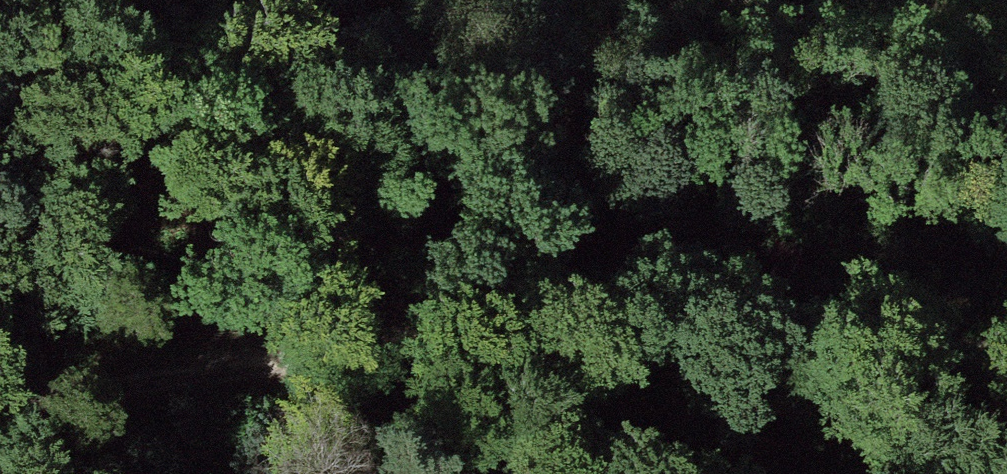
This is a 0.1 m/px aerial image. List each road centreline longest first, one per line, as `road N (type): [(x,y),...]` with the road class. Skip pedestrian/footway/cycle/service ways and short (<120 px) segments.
road 1 (track): [(0,393),(638,319),(1006,376)]
road 2 (track): [(638,319),(301,181),(118,15)]

